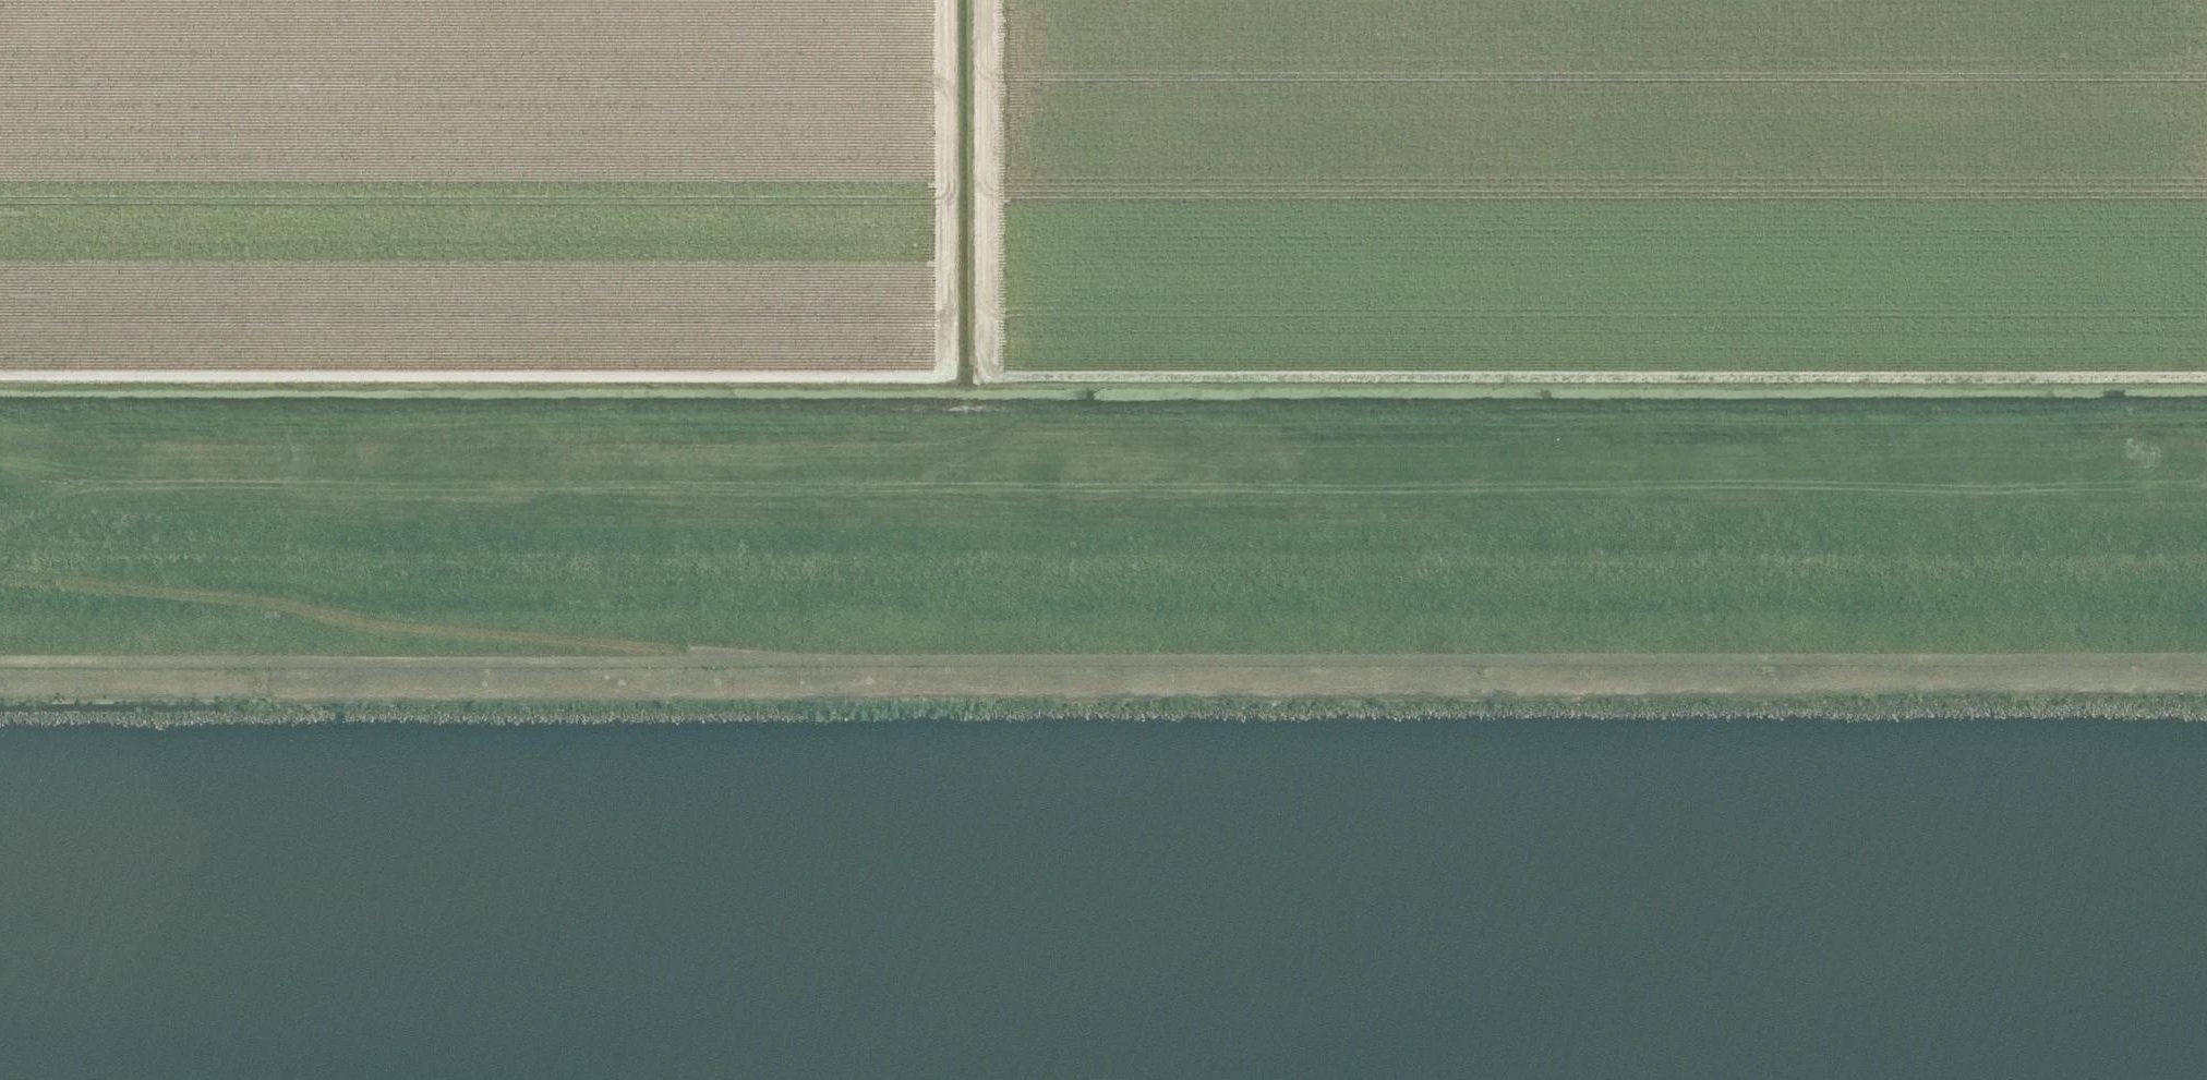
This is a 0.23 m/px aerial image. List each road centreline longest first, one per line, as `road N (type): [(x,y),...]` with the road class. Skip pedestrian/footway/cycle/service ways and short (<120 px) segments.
road 1 (unclassified): [(0,657),(2206,655)]
road 2 (track): [(0,572),(259,597),(375,623),(774,657)]

